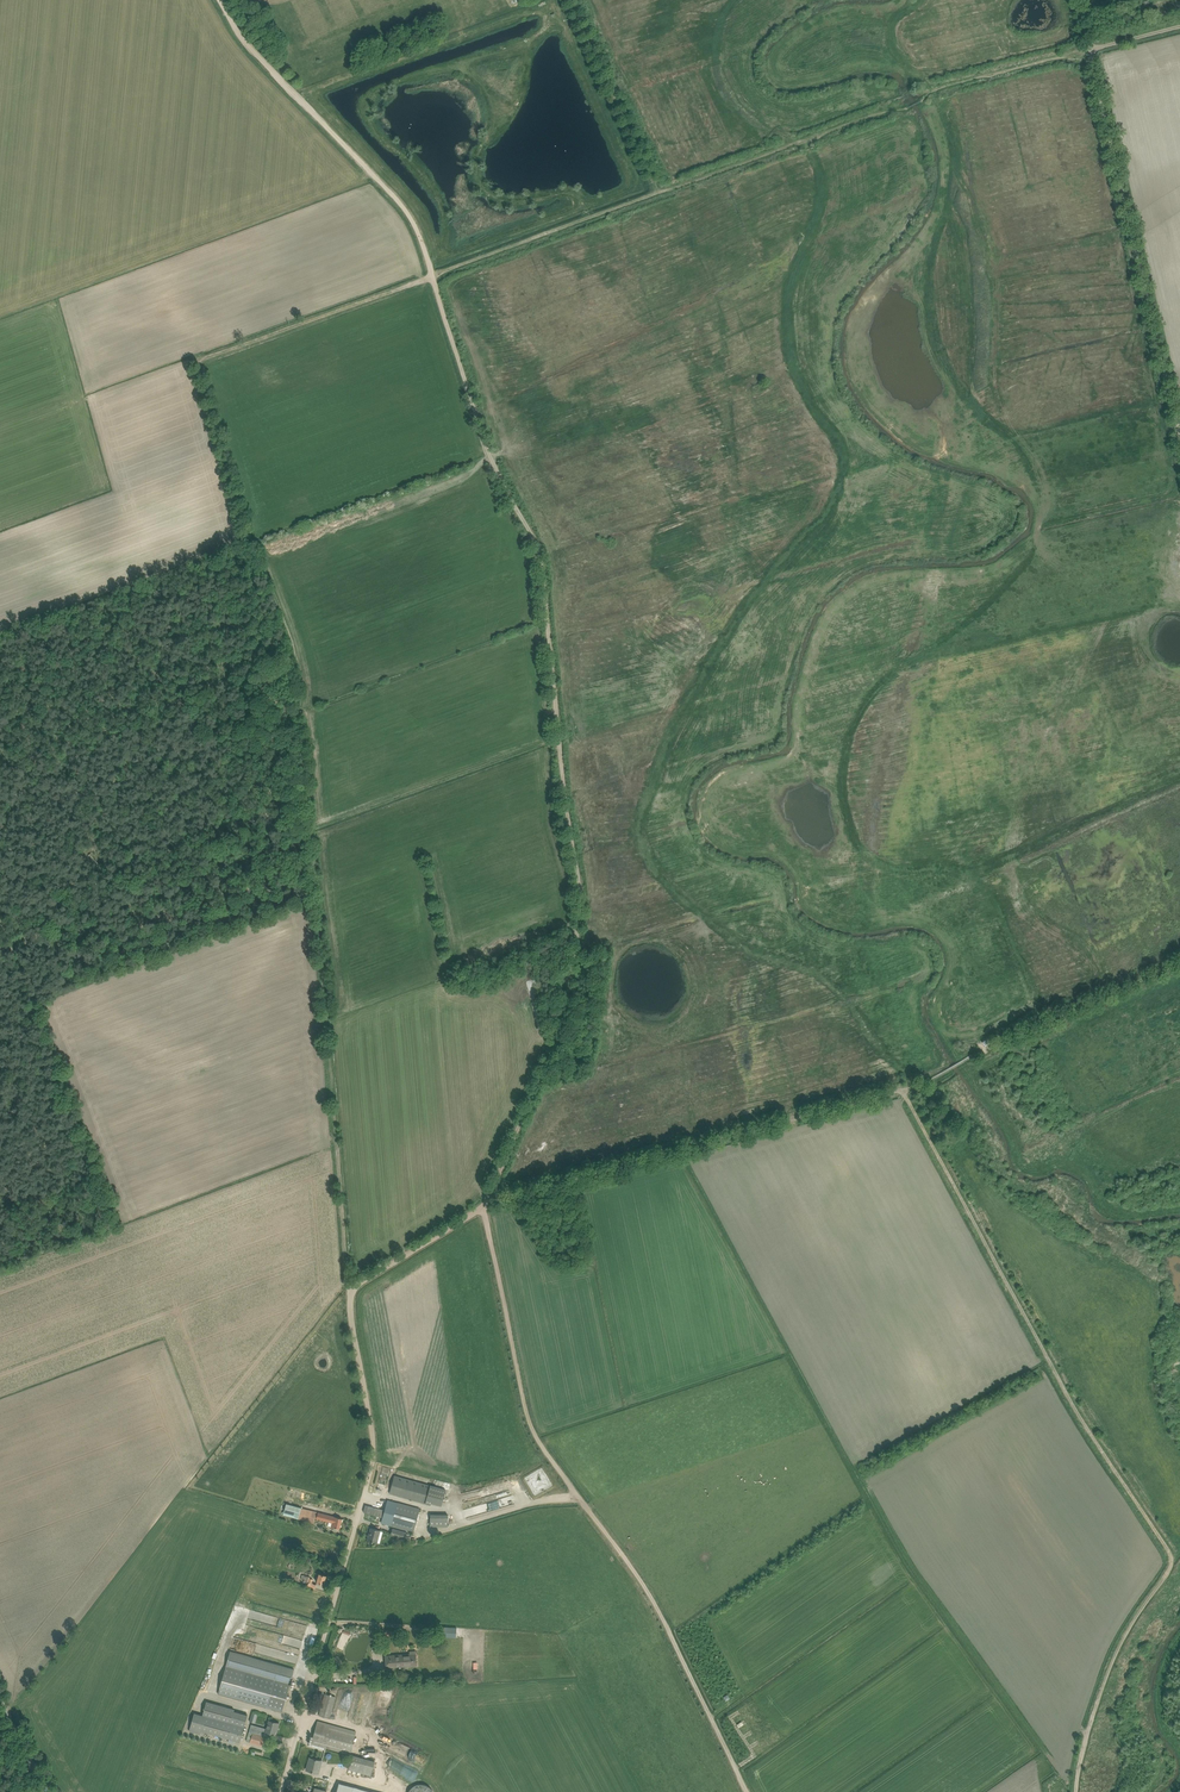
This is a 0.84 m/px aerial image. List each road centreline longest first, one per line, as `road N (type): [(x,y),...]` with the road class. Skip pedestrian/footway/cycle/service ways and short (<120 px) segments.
road 1 (track): [(432,277),(488,449),(539,554),(580,901),(571,1001),(484,1204)]
road 2 (track): [(1076,1791),(1100,1691),(1171,1567),(1170,1550),(1082,1421),(903,1089)]
road 3 (track): [(749,1791),(657,1610),(529,1421),(484,1204)]
road 4 (track): [(432,277),(203,359),(292,651)]
road 5 (track): [(349,1292),(321,1310),(3,1708)]
road 6 (track): [(852,1104),(484,1204),(349,1292)]
road 7 (track): [(349,1292),(317,864)]
road 8 (track): [(1090,49),(1179,427)]
road 9 (track): [(221,0),(262,60),(405,209),(432,277)]
road 10 (unclassified): [(281,1791),(371,1464)]
road 11 (track): [(597,217),(573,199),(497,201),(478,172),(482,149),(514,100),(535,34),(576,14)]
road 12 (track): [(906,101),(659,193)]
road 13 (track): [(432,277),(659,193)]
road 14 (track): [(977,1054),(1179,960)]
road 15 (track): [(292,651),(317,864)]
road 16 (track): [(659,193),(569,0)]
road 17 (track): [(906,101),(1090,49)]
road 18 (track): [(371,1464),(376,1445),(349,1292)]

